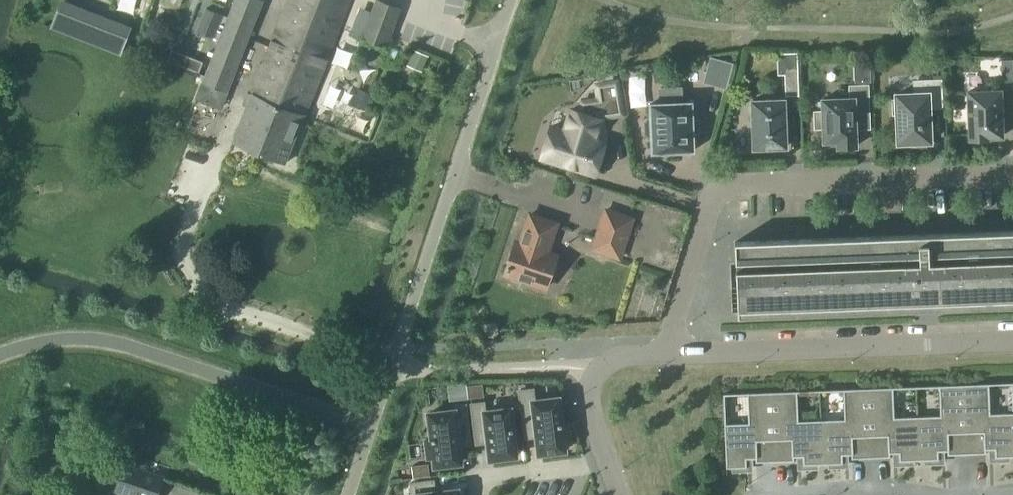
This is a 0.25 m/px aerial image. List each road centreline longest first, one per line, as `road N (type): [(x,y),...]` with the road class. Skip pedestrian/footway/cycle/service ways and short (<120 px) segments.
road 1 (unclassified): [(351,494),(516,0)]
road 2 (residential): [(1012,176),(720,189),(668,356)]
road 3 (unclassified): [(1012,340),(668,356)]
road 4 (unclassified): [(668,356),(594,361),(585,380),(610,465)]
road 5 (unclassified): [(917,494),(758,484)]
road 6 (unclassified): [(478,494),(477,480),(610,465)]

